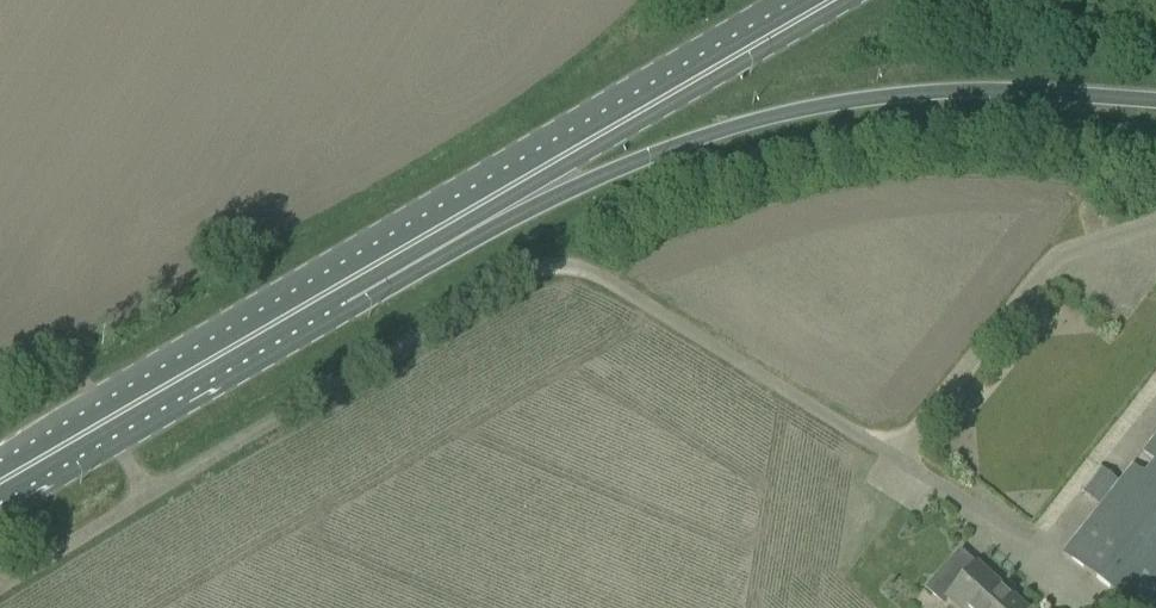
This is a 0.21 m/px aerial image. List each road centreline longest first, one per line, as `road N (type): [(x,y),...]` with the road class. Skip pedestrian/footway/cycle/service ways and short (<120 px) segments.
road 1 (unclassified): [(0,591),(512,281),(562,271),(614,280),(895,457),(1053,264),(1155,228)]
road 2 (primary): [(337,290),(647,156),(847,100),(1041,92),(1155,100)]
road 3 (primary): [(337,290),(831,0)]
road 4 (primary): [(0,483),(337,290)]

